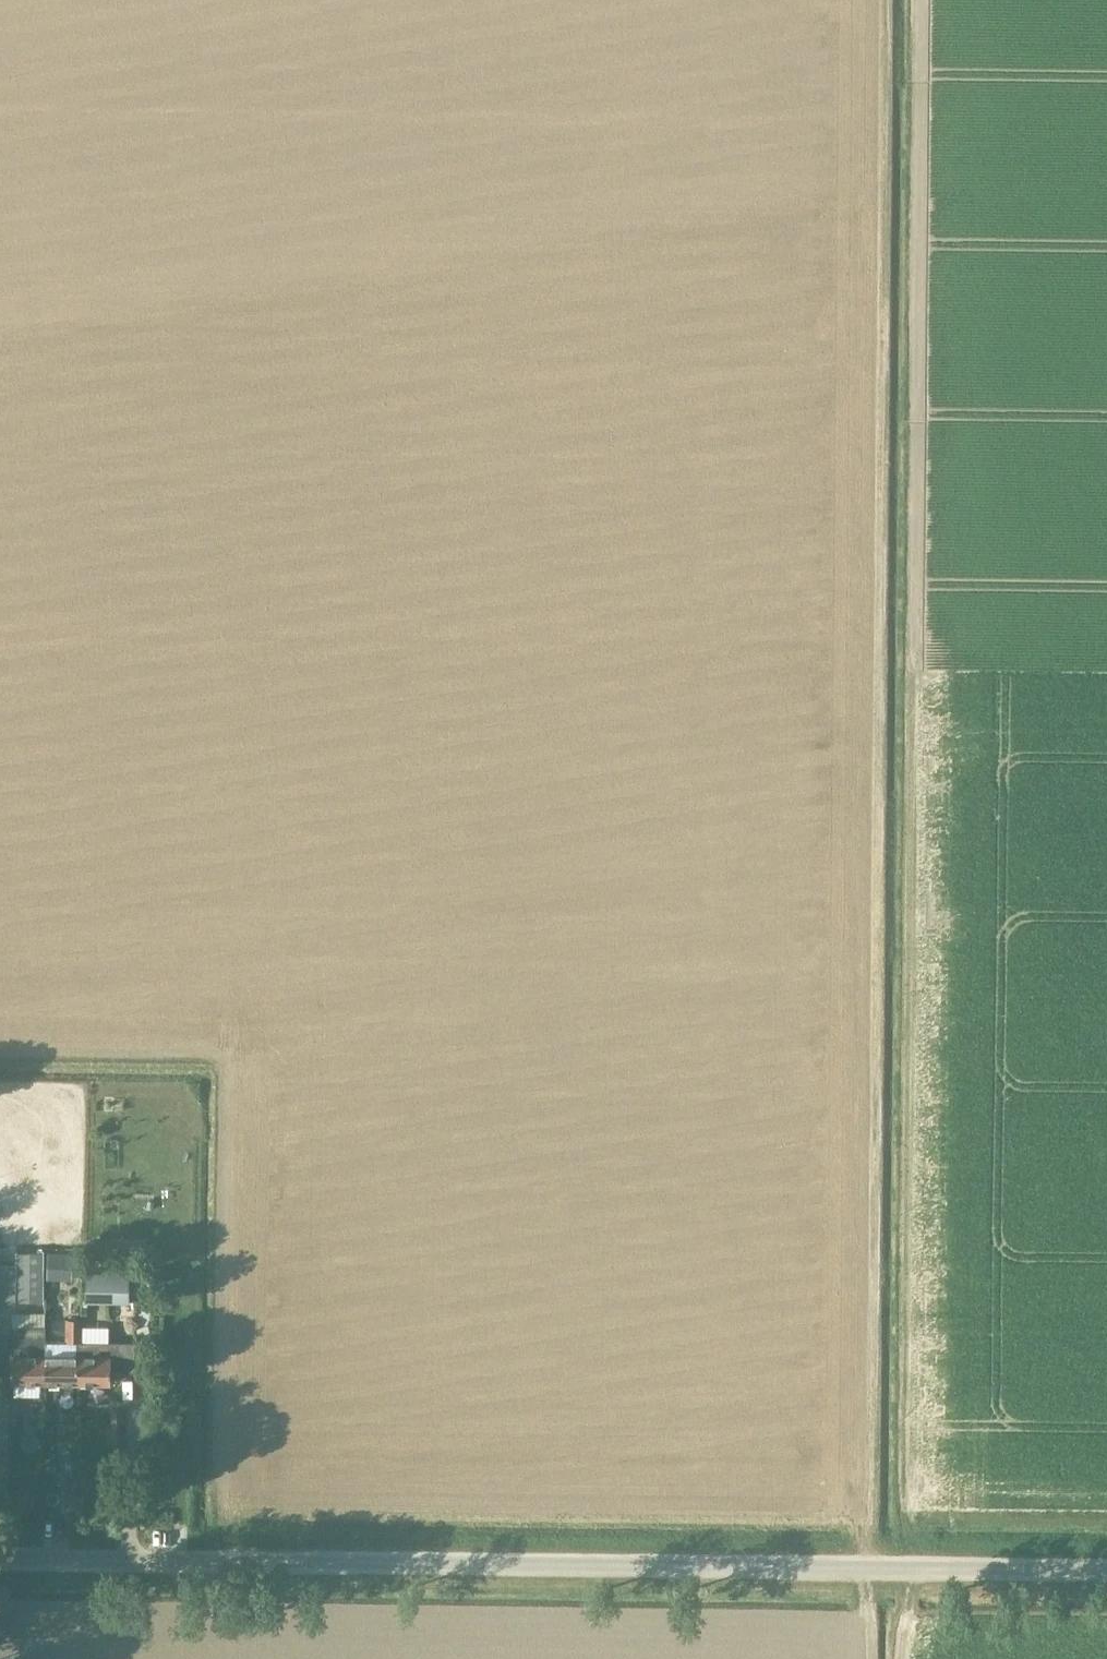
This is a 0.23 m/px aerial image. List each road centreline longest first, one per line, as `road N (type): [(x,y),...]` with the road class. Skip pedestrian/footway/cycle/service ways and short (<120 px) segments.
road 1 (unclassified): [(1106,1571),(0,1559)]

